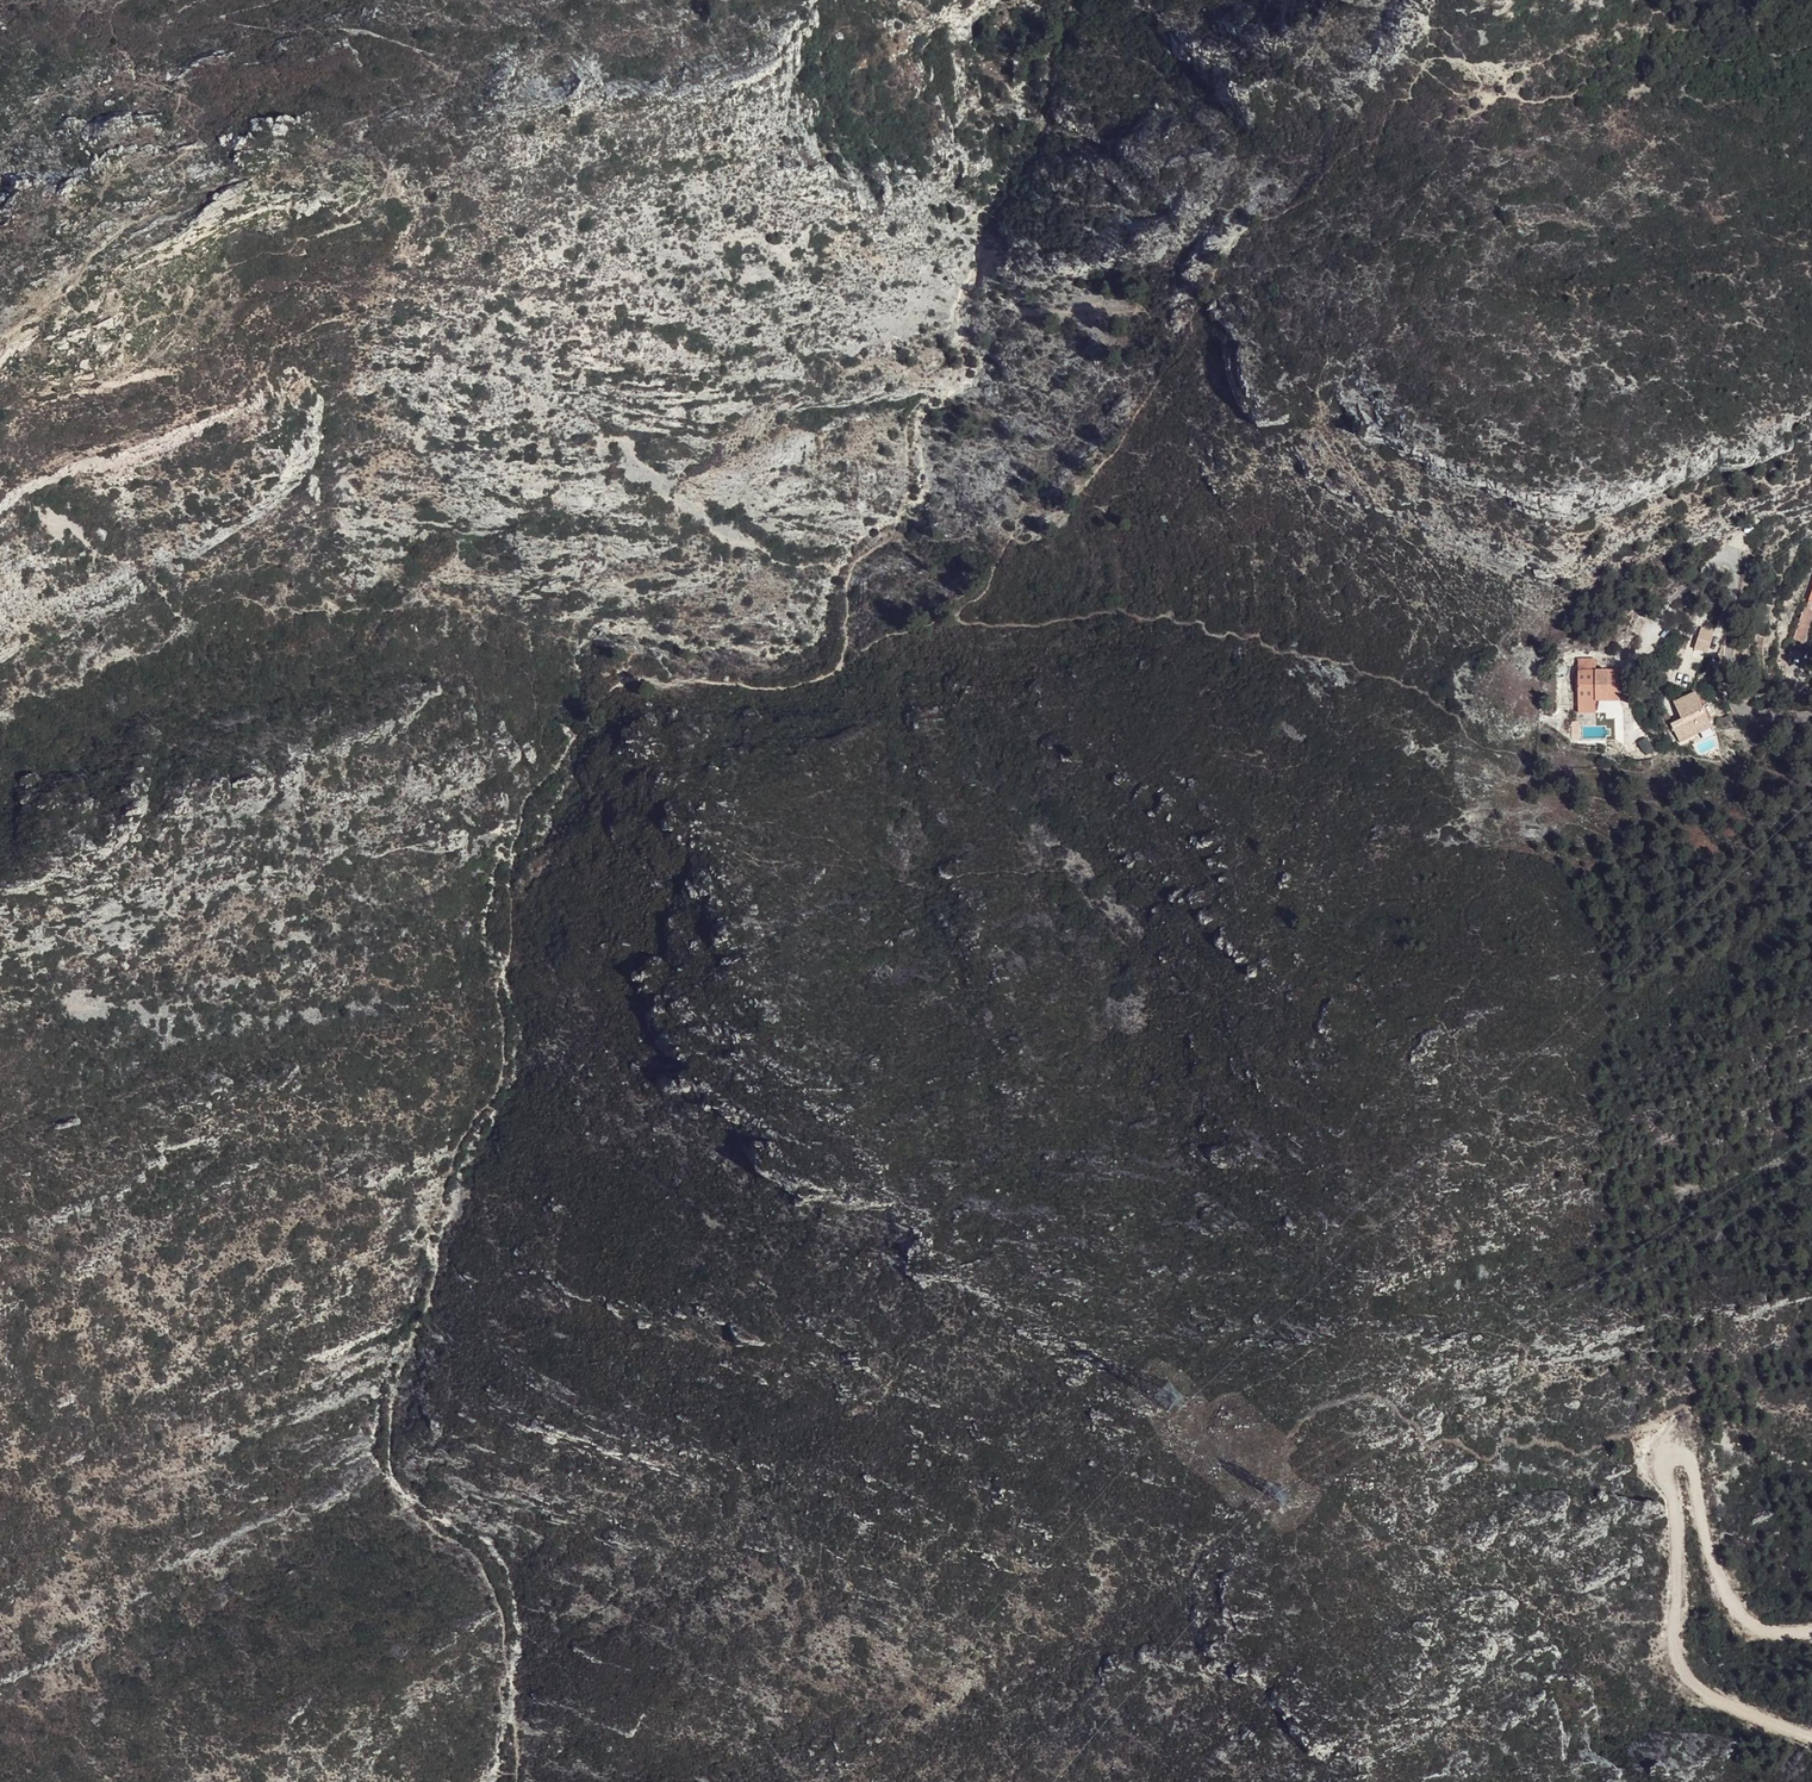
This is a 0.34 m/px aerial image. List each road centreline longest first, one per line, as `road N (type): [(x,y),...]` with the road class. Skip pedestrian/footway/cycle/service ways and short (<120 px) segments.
road 1 (track): [(1811,1635),(1759,1632),(1735,1610),(1700,1533),(1693,1472),(1681,1460),(1667,1464),(1673,1648),(1681,1671),(1700,1697),(1811,1738)]
road 2 (unclassified): [(1672,609),(1719,558),(1730,557),(1727,652)]
road 3 (unclassified): [(1811,716),(1735,706),(1725,687),(1727,652)]

